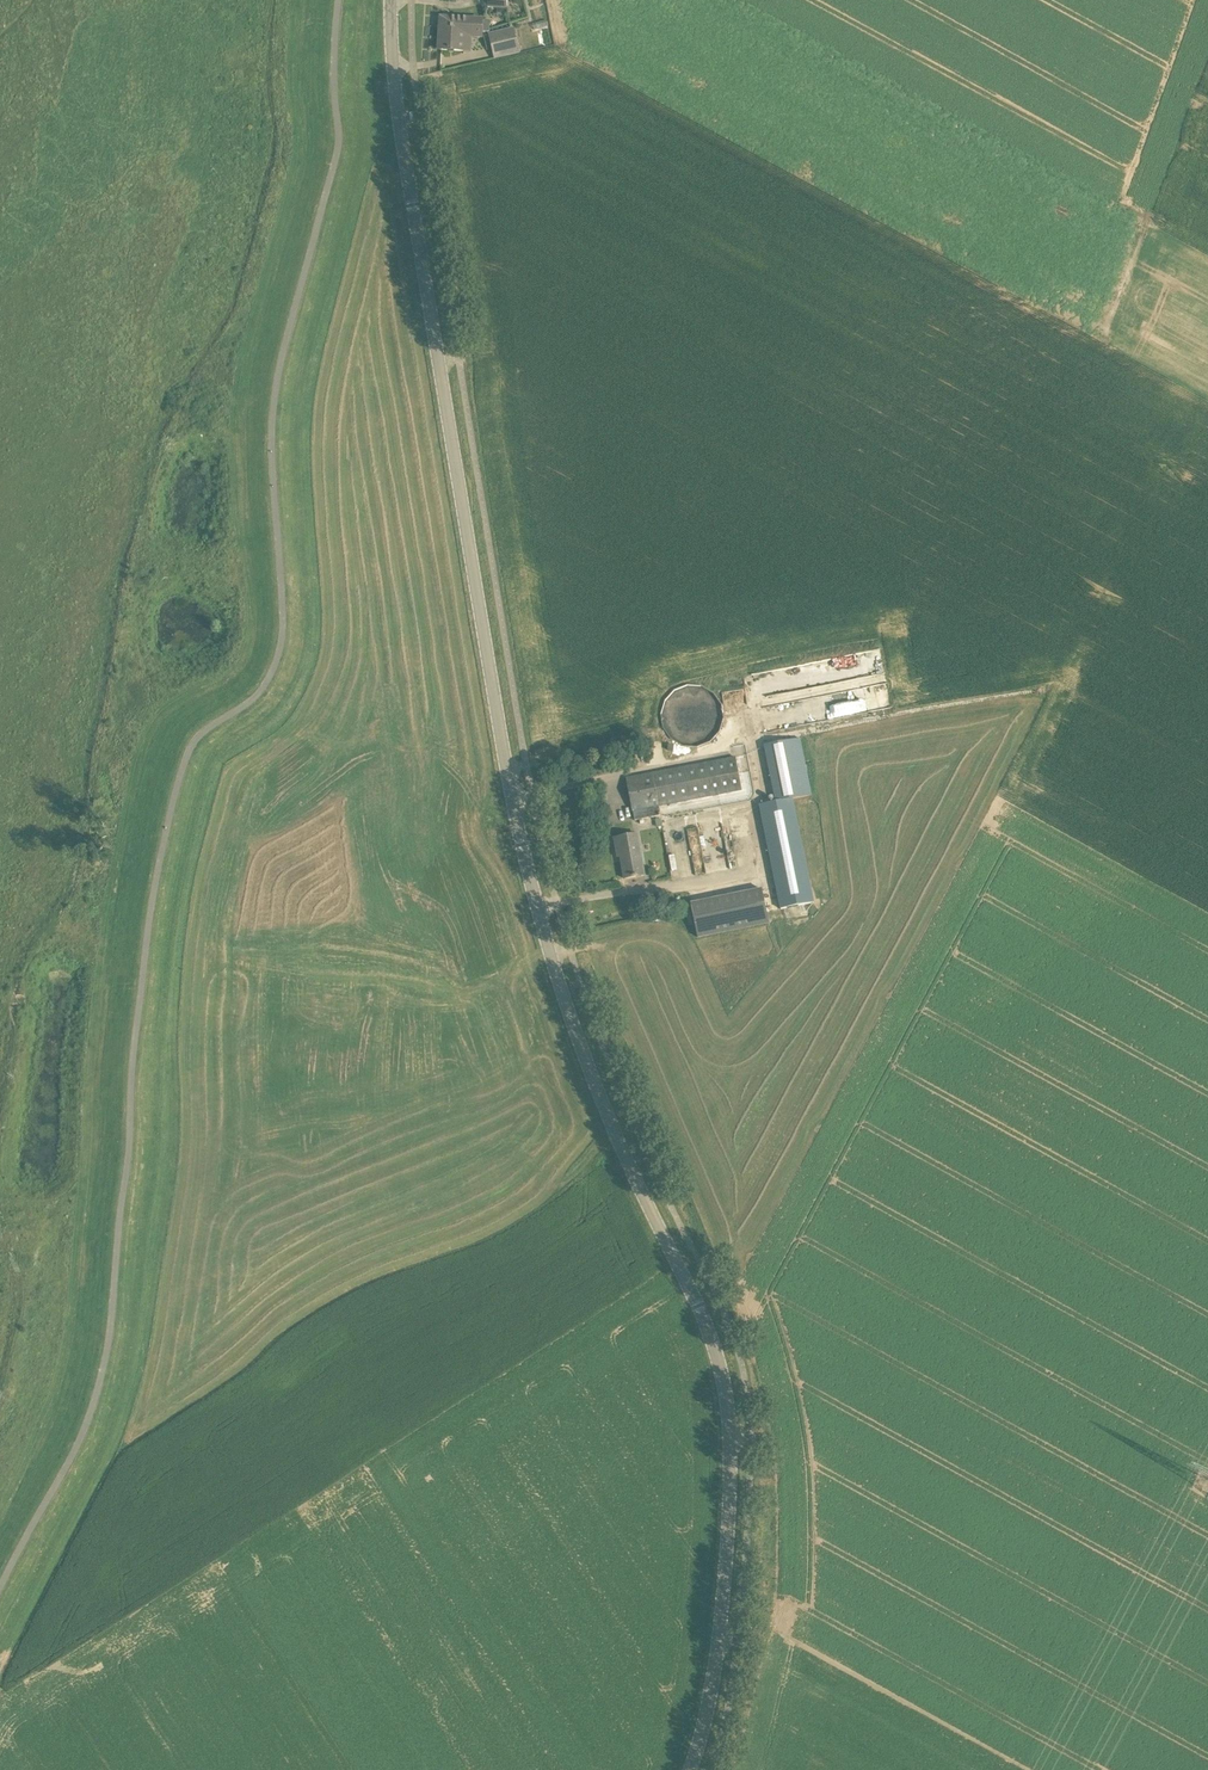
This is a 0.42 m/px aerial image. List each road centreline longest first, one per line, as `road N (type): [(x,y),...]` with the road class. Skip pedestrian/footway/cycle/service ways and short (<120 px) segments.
road 1 (tertiary): [(692,1769),(724,1626),(734,1466),(729,1406),(708,1332),(599,1098),(521,844),(409,189),(391,0)]

